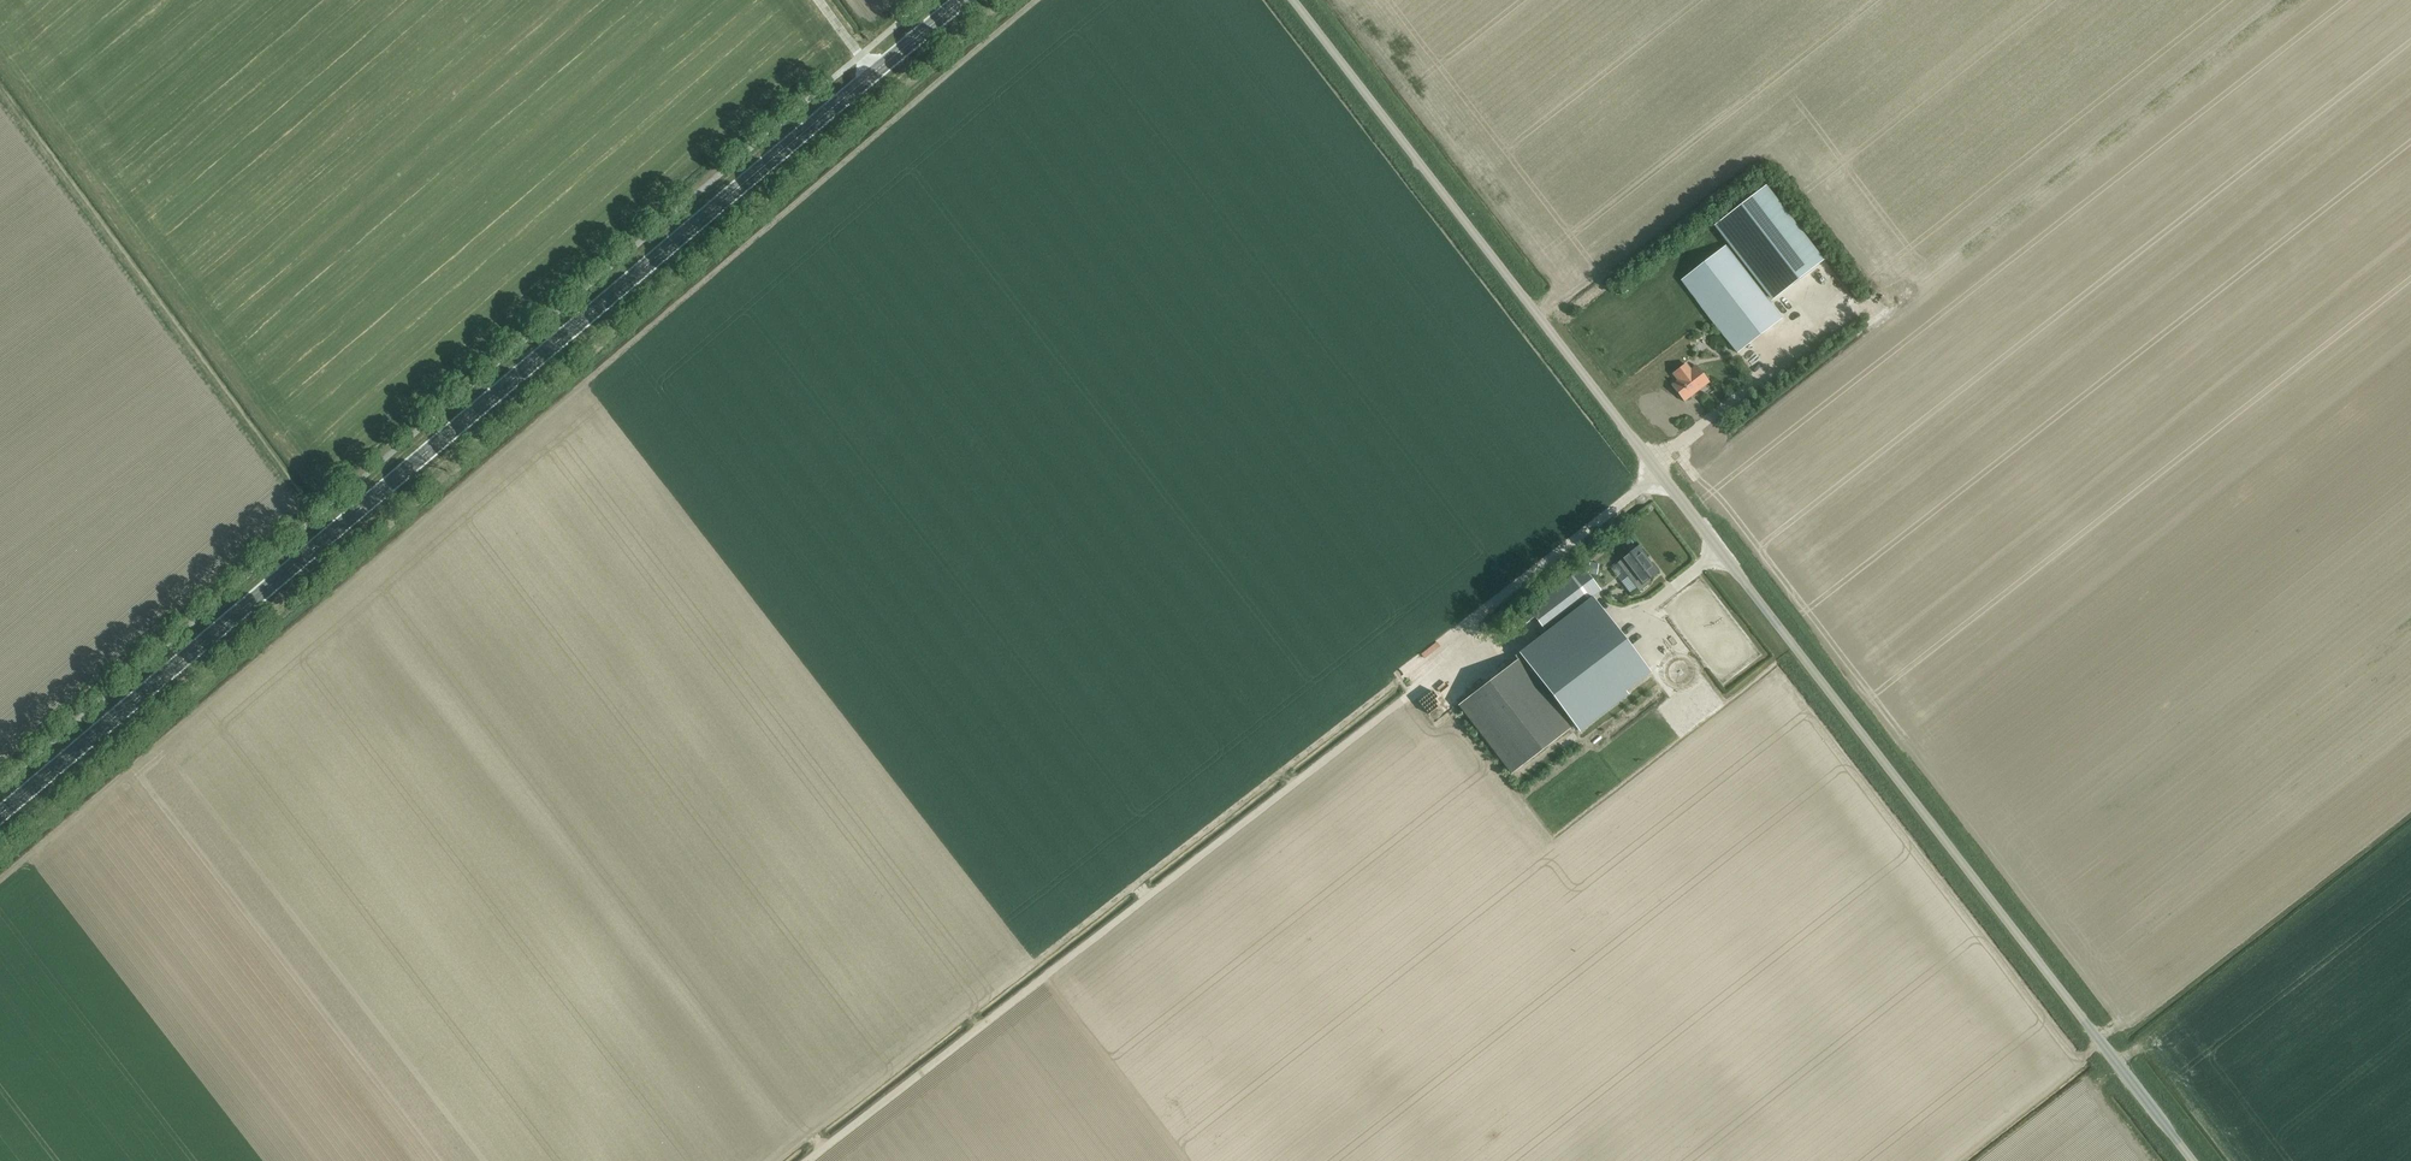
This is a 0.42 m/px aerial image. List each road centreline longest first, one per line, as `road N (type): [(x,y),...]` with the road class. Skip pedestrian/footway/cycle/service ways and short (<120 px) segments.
road 1 (unclassified): [(2192,1160),(1294,0)]
road 2 (secondary): [(0,814),(962,0)]

